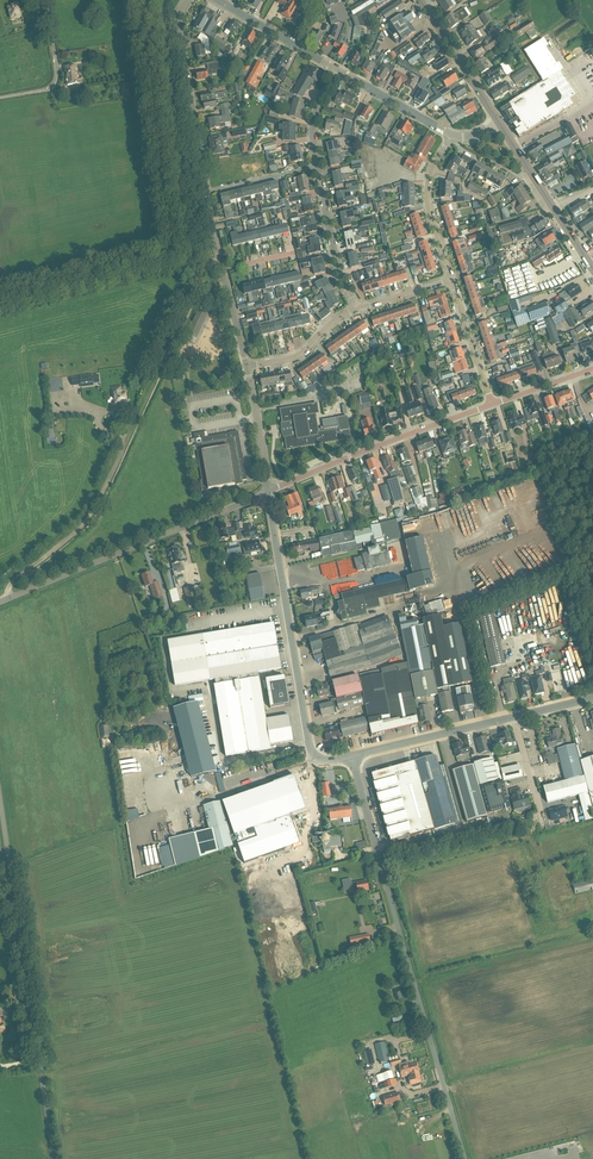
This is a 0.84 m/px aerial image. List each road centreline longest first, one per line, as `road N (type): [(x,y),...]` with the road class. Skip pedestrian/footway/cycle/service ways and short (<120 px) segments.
road 1 (unclassified): [(465,1158),(351,756)]
road 2 (unclassified): [(54,1158),(0,801)]
road 3 (unclassified): [(351,756),(321,759),(310,747),(268,491)]
road 4 (unclassified): [(0,601),(268,491)]
road 5 (unclassified): [(351,756),(592,698)]
road 6 (unclassified): [(268,491),(492,404)]
road 7 (track): [(128,438),(87,520),(11,583),(9,598)]
road 8 (unclassified): [(206,193),(176,23),(187,0)]
road 9 (residential): [(450,281),(427,197),(452,136)]
road 10 (residential): [(358,309),(338,271),(317,166)]
road 11 (primary): [(498,121),(419,0)]
road 12 (unclassified): [(337,70),(217,0)]
road 13 (unclassified): [(337,70),(452,136)]
road 14 (residential): [(492,404),(450,281)]
road 15 (residential): [(247,367),(302,353),(358,309)]
road 16 (unclassified): [(268,491),(247,367)]

